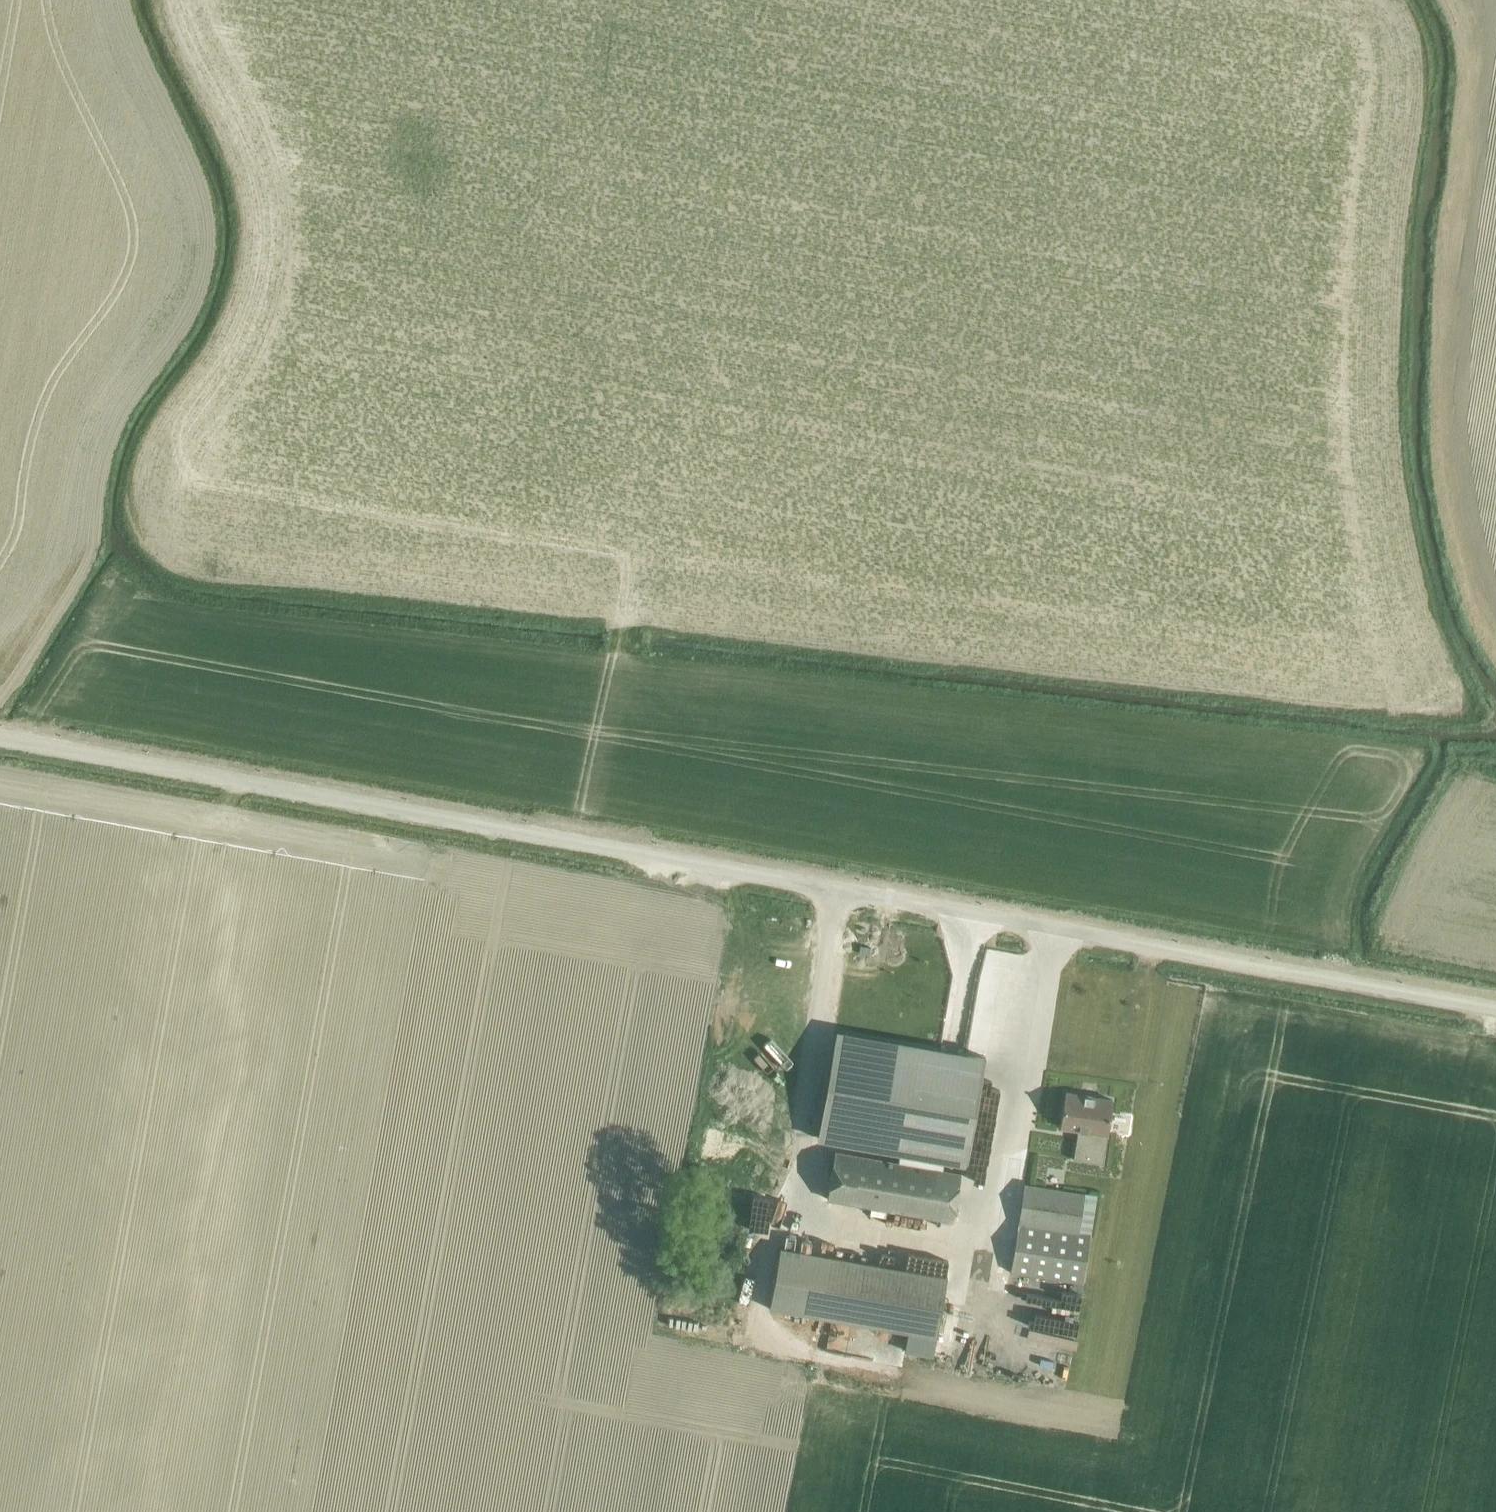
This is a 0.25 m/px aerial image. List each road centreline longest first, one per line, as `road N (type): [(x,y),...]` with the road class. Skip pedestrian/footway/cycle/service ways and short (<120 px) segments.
road 1 (unclassified): [(1495,1008),(0,735)]

